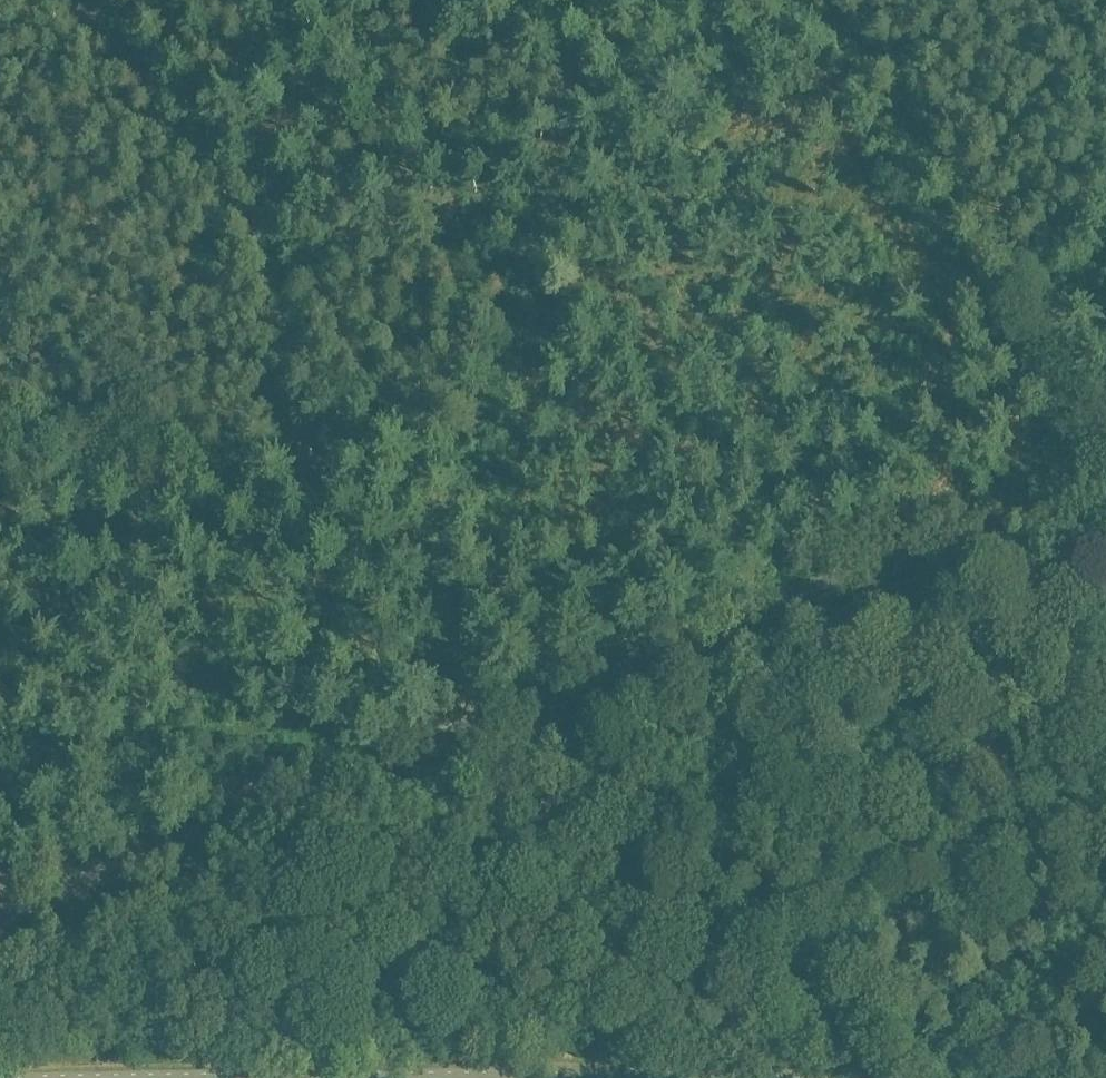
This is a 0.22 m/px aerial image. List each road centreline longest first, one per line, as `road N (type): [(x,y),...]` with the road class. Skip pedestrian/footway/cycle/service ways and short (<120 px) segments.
road 1 (unclassified): [(0,916),(1105,475)]
road 2 (track): [(1105,398),(830,17)]
road 3 (track): [(436,569),(515,233)]
road 4 (track): [(267,263),(205,148),(68,0)]
road 5 (track): [(480,726),(436,569),(328,485)]
road 6 (tertiary): [(617,1077),(340,1077)]
road 7 (track): [(328,485),(291,385),(267,263)]

